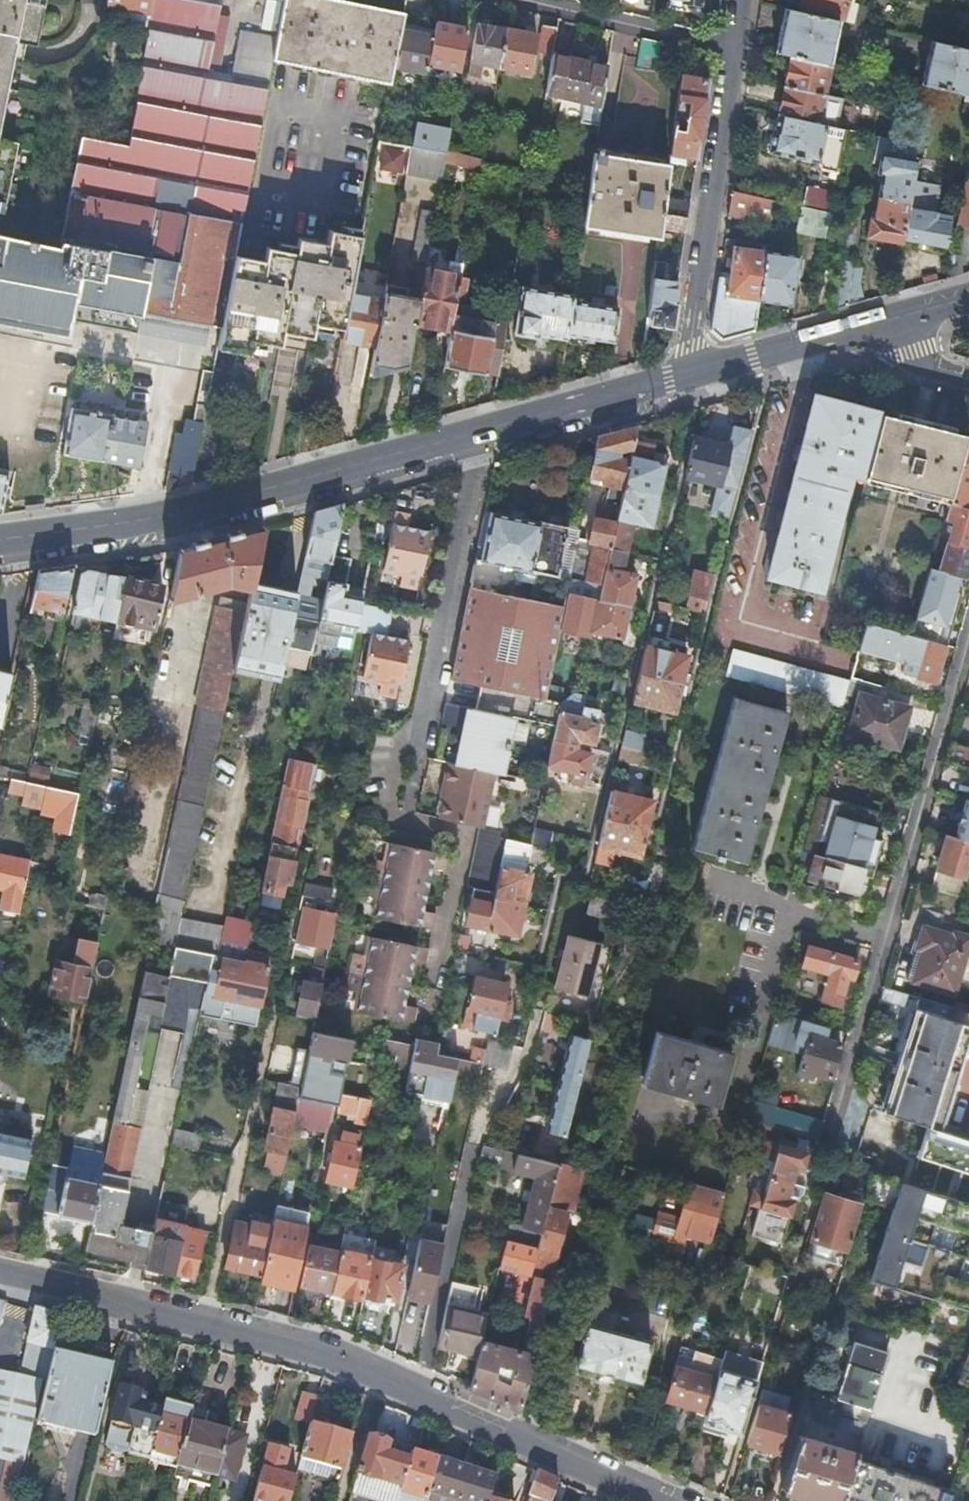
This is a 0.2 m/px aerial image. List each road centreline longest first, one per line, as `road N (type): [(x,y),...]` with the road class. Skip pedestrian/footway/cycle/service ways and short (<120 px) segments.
road 1 (residential): [(669,1500),(328,1354),(0,1273)]
road 2 (secondary): [(0,540),(170,516),(687,375)]
road 3 (residential): [(968,636),(830,1139)]
road 4 (residential): [(737,48),(687,375)]
road 5 (secondary): [(687,375),(898,317)]
road 6 (residential): [(737,48),(535,0)]

